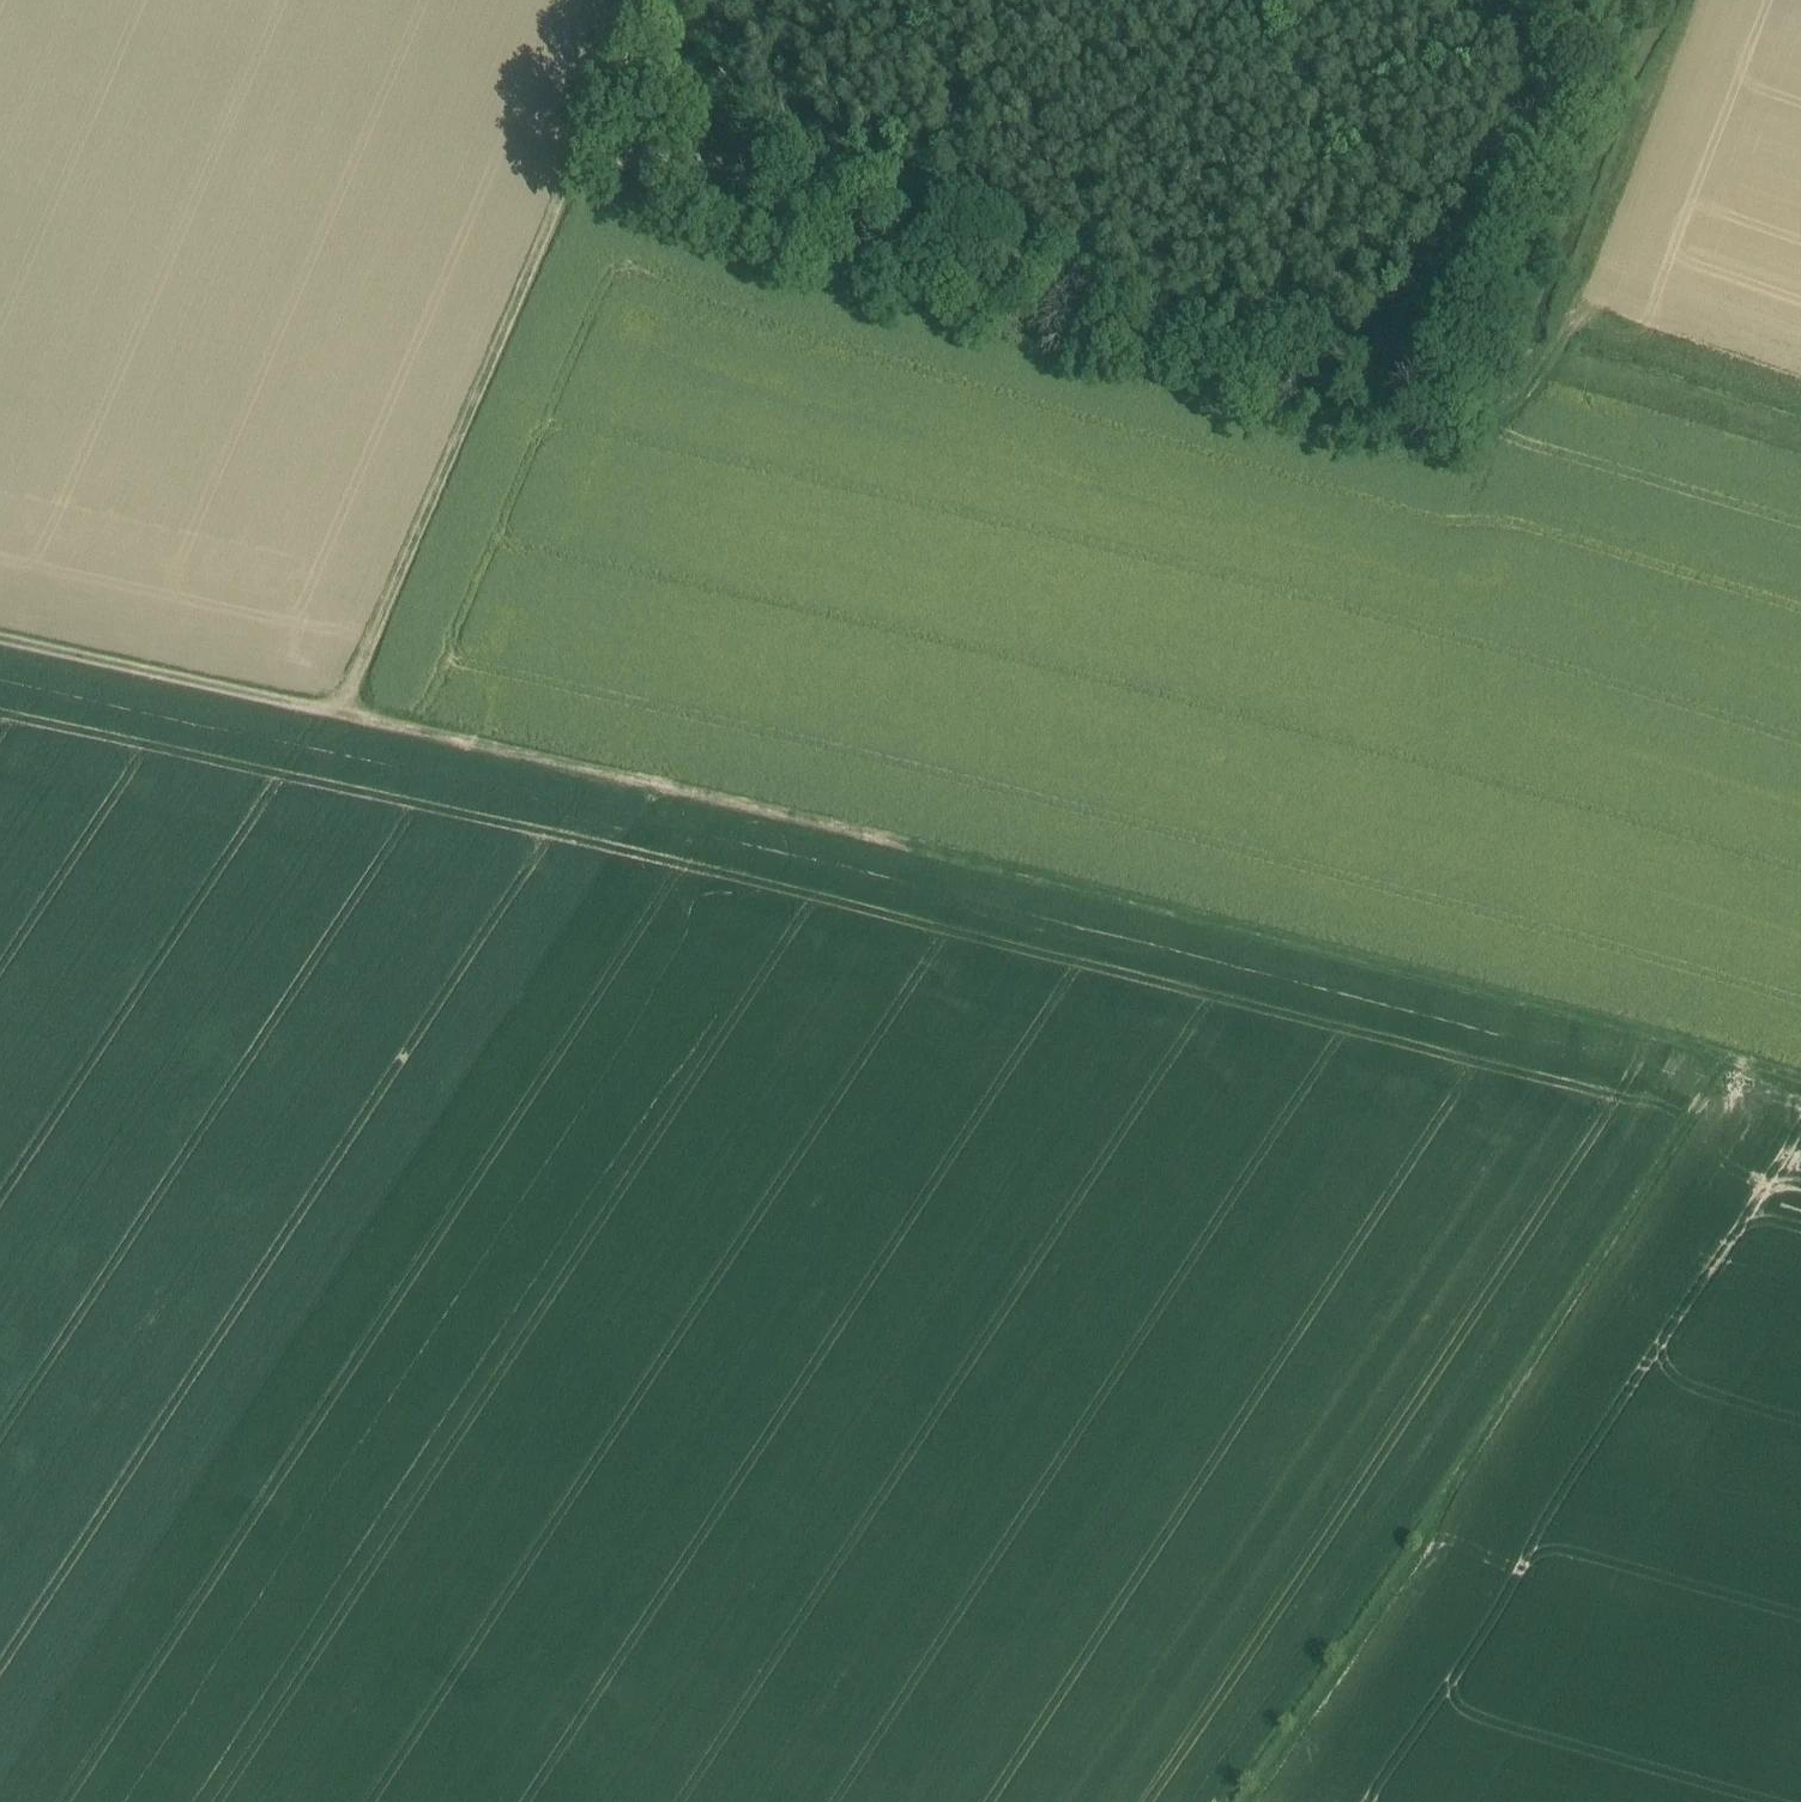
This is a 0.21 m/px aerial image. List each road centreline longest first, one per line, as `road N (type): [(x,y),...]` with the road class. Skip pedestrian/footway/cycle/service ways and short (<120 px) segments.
road 1 (track): [(1800,1075),(854,829),(353,715)]
road 2 (track): [(353,715),(565,172),(645,0)]
road 3 (track): [(353,715),(0,640)]

